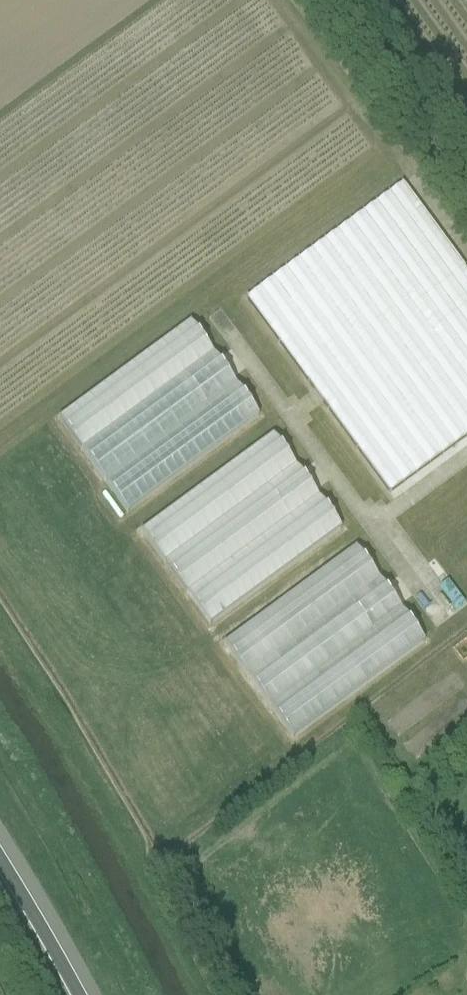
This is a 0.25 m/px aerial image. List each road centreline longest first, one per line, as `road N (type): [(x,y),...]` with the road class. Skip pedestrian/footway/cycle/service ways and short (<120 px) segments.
road 1 (track): [(298,0),(466,217)]
road 2 (motorway): [(77,994),(0,858)]

